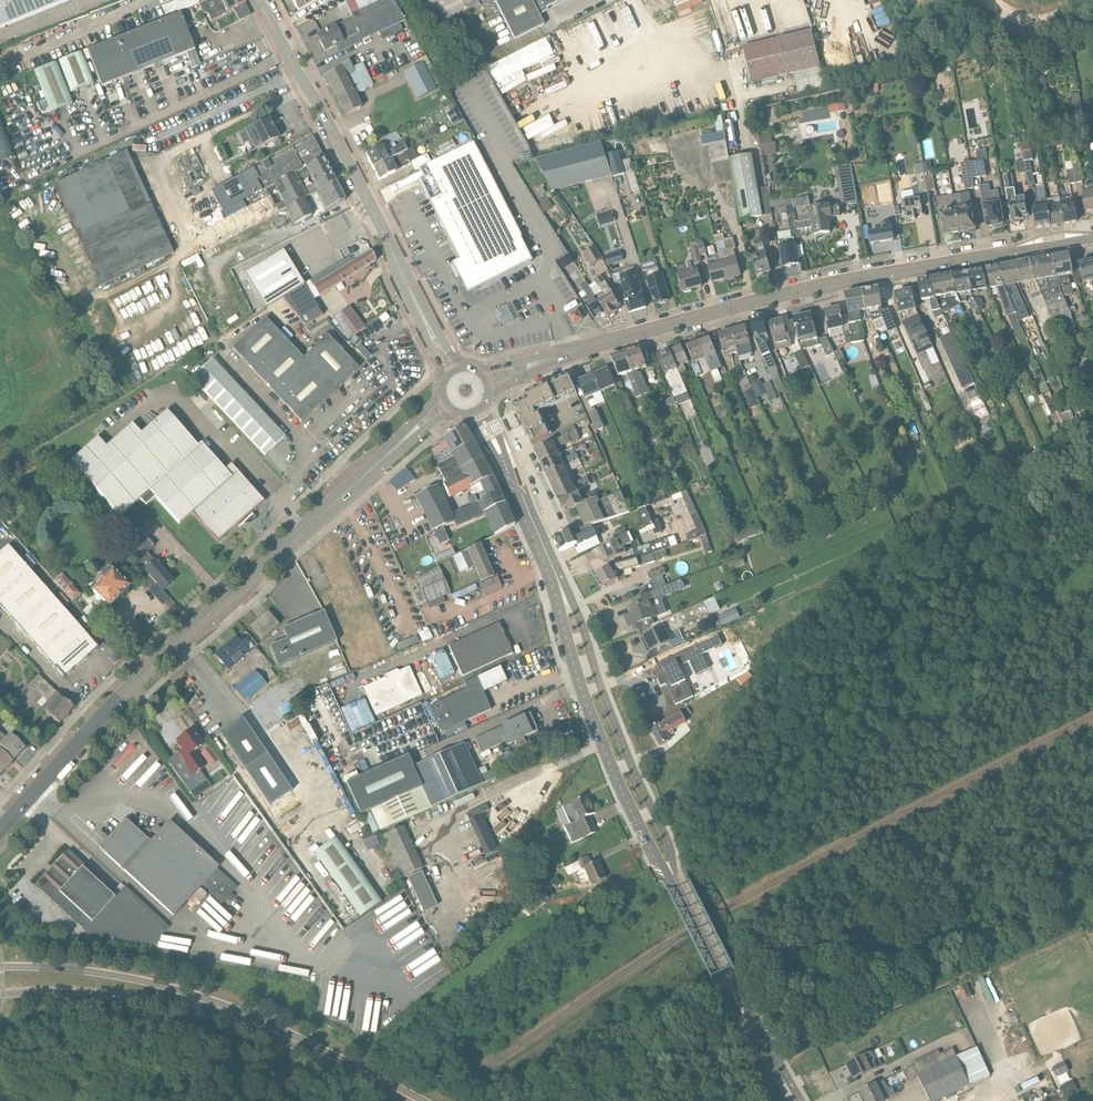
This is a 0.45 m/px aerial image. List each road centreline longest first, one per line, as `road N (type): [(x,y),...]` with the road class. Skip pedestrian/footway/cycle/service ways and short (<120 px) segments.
road 1 (tertiary): [(781,1100),(616,778),(550,577),(480,413)]
road 2 (tertiary): [(489,379),(756,301),(1092,238)]
road 3 (tertiary): [(0,831),(153,663),(444,405)]
road 4 (tertiary): [(451,371),(258,0)]
road 5 (secondary): [(274,1031),(226,1005),(129,978),(0,967)]
road 6 (secondary): [(0,994),(120,996),(274,1031)]
road 7 (secondary): [(416,1100),(274,1031)]

